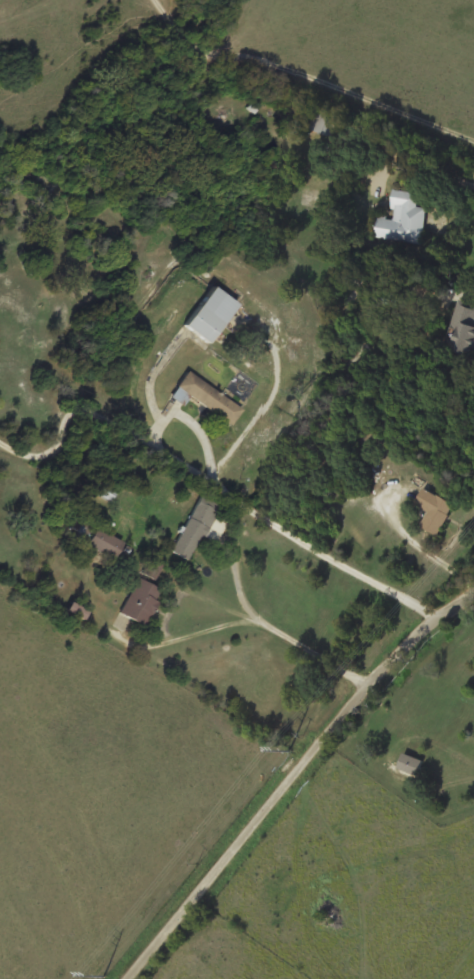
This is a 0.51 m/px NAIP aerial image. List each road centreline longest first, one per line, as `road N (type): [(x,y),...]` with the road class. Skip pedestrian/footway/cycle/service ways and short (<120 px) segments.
road 1 (residential): [(473,594),(384,669),(133,978)]

